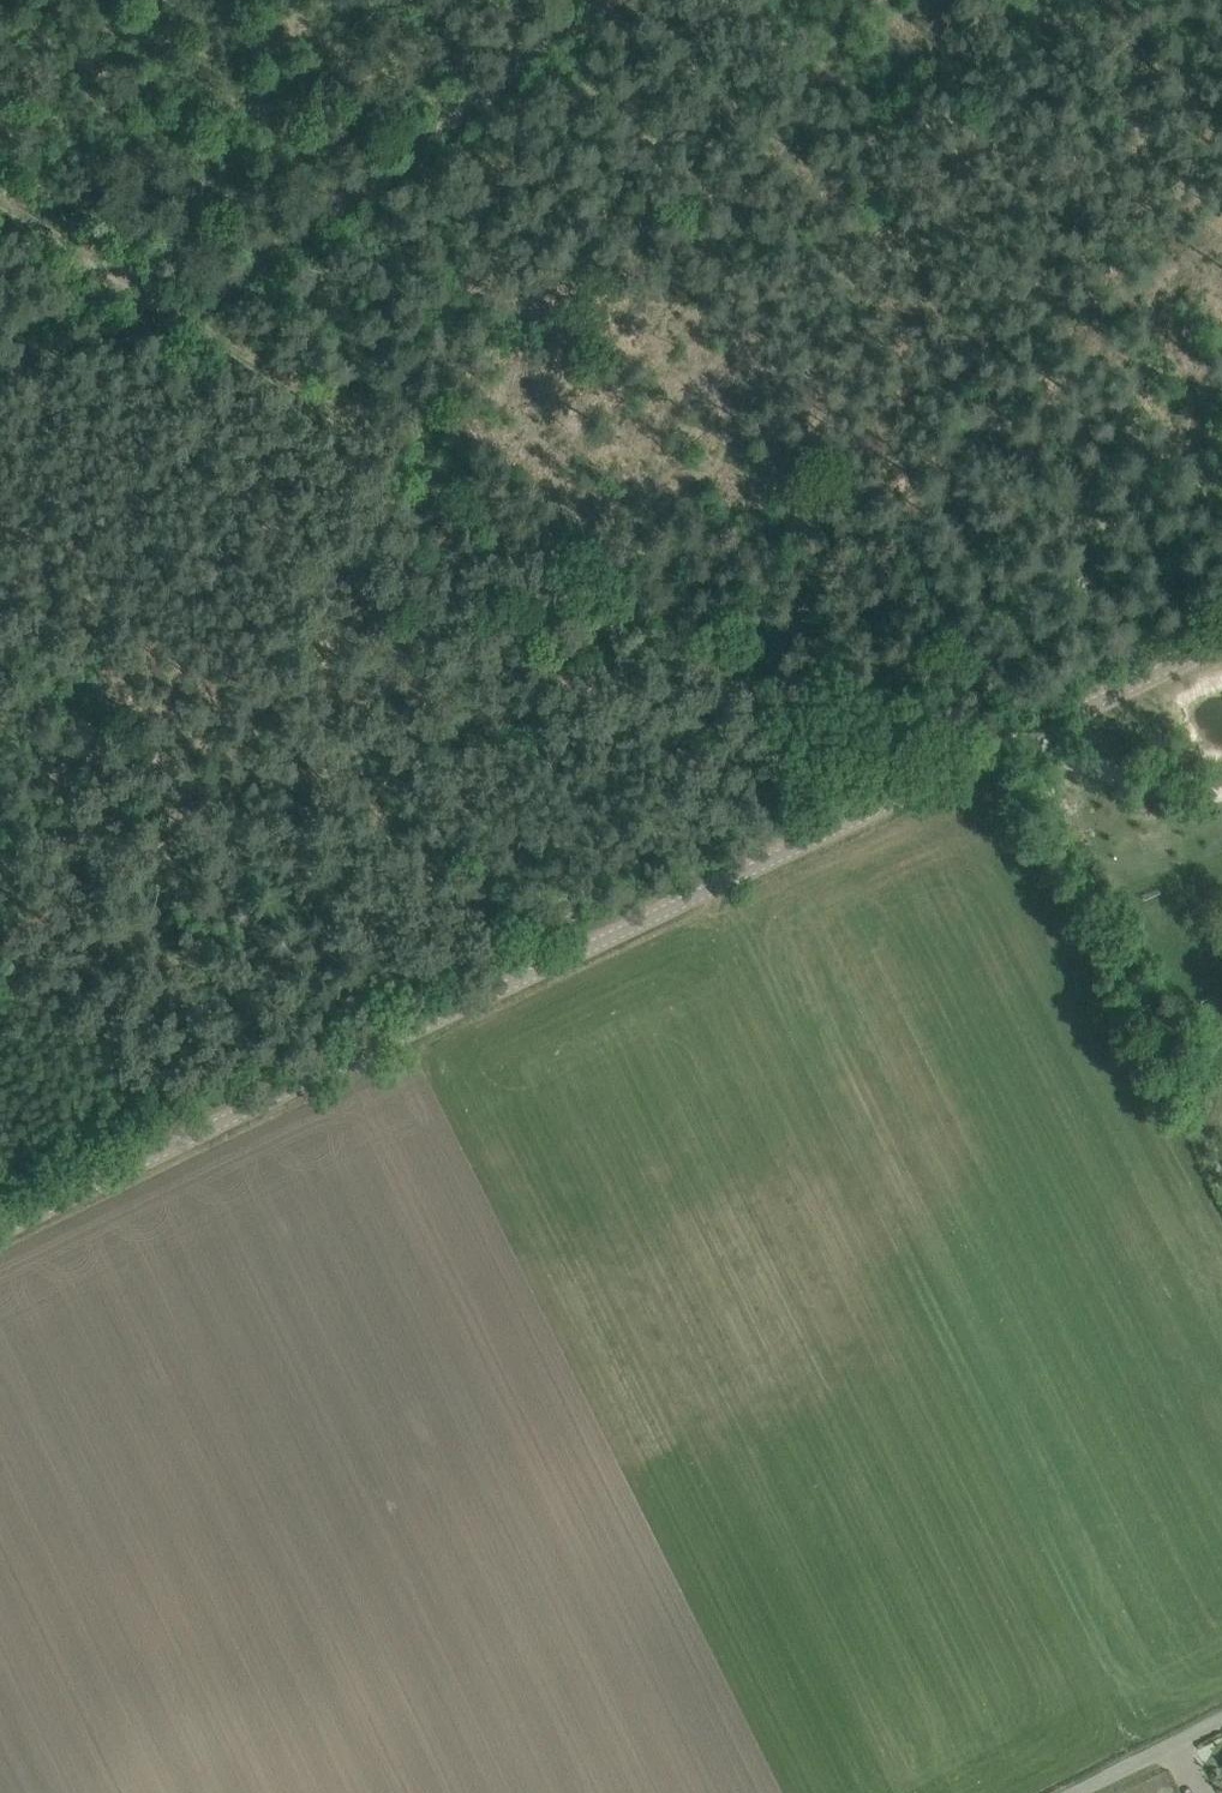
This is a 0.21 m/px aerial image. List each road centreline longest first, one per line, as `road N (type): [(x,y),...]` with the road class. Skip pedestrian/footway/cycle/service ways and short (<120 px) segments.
road 1 (unclassified): [(0,1231),(1221,640)]
road 2 (track): [(615,0),(221,299),(187,317),(0,371)]
road 3 (unclassified): [(1075,1792),(1221,1721)]

